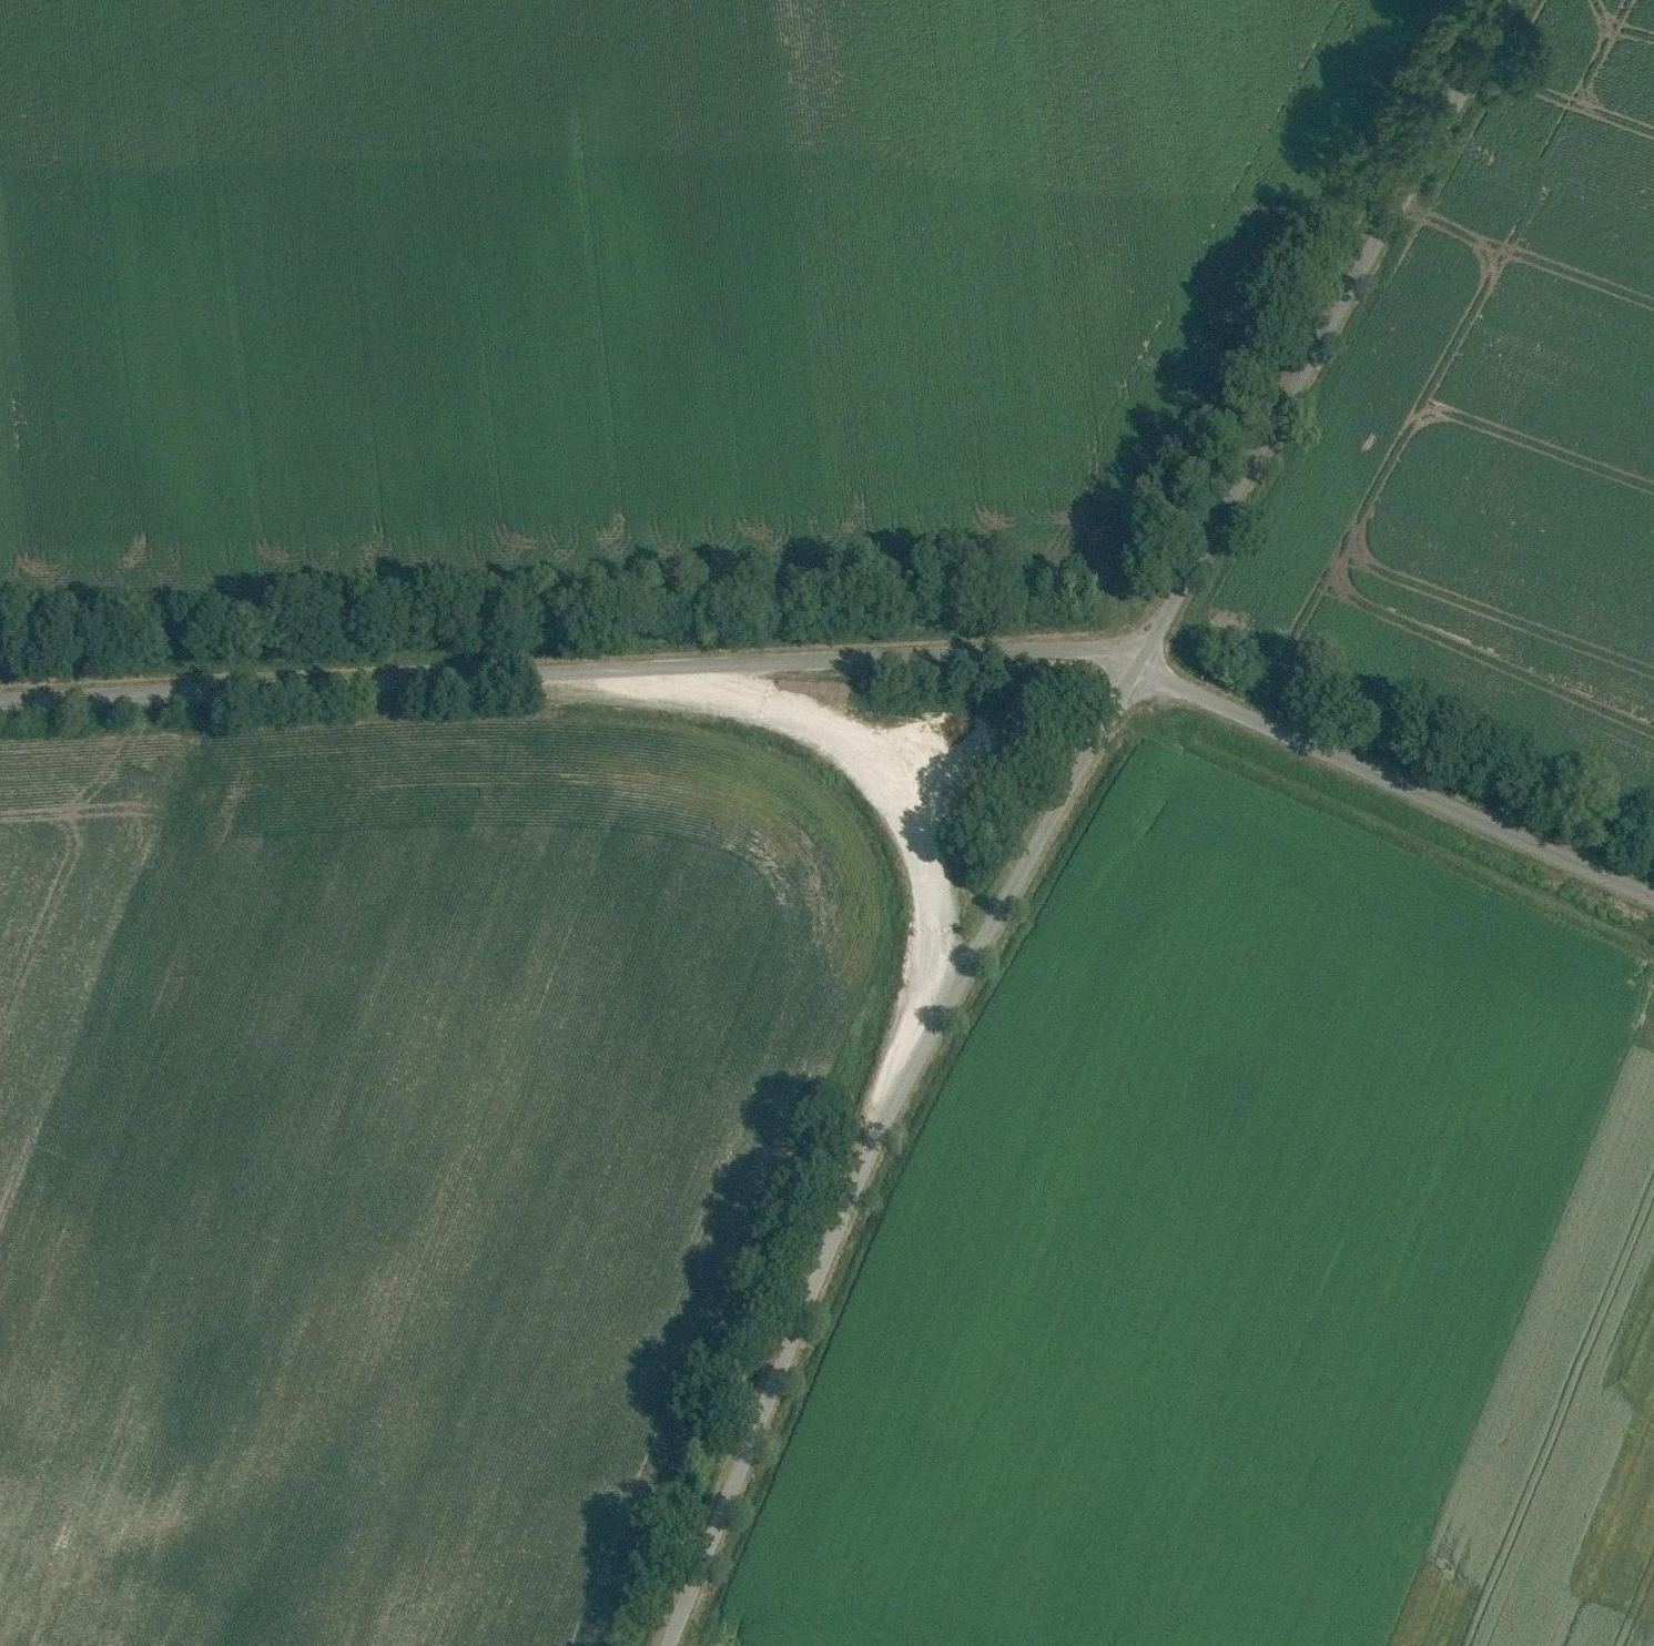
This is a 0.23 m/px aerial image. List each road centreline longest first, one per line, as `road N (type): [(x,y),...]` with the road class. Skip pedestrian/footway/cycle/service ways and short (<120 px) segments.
road 1 (unclassified): [(1653,894),(1102,652),(0,710)]
road 2 (track): [(633,677),(789,717),(855,755),(904,814),(927,882),(939,931),(931,1032)]

